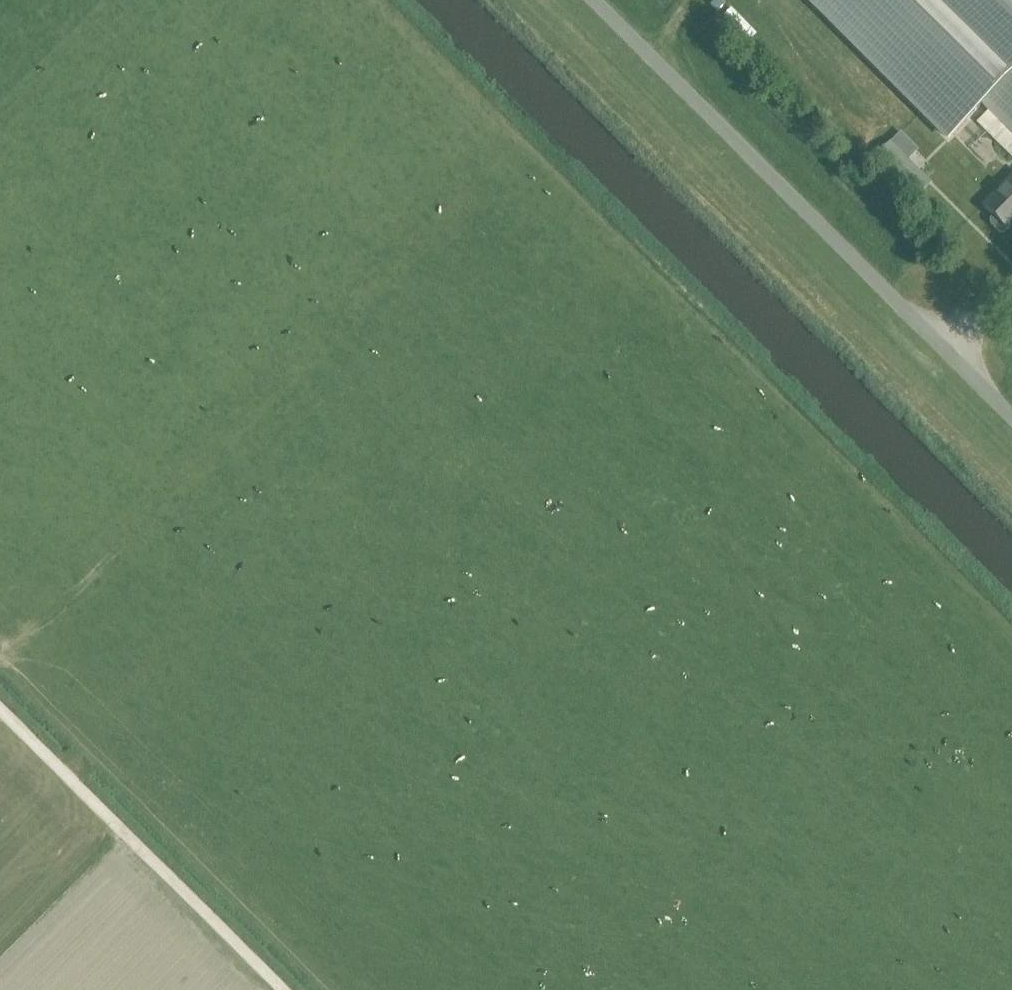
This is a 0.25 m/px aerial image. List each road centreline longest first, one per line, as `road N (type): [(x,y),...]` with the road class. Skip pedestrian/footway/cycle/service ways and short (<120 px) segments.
road 1 (unclassified): [(1011,416),(593,0)]
road 2 (track): [(270,989),(0,723)]

